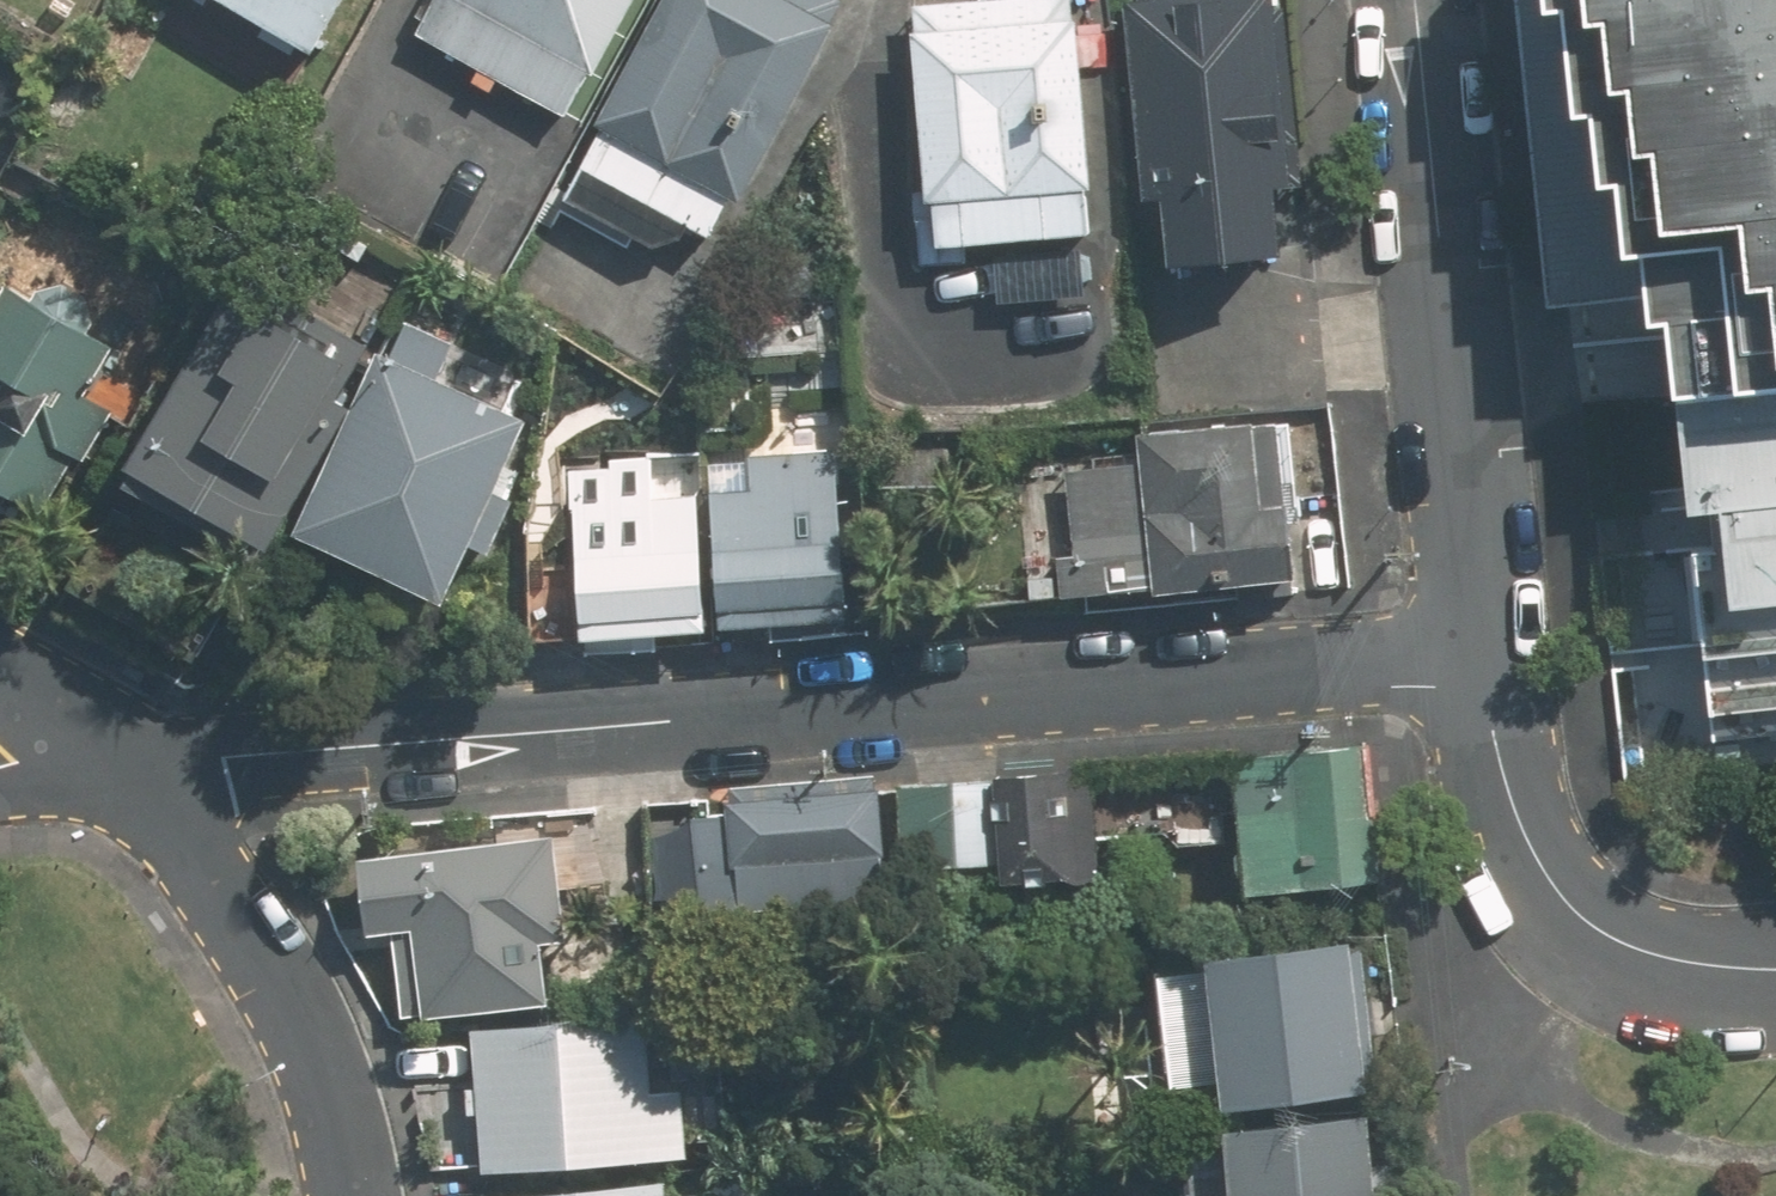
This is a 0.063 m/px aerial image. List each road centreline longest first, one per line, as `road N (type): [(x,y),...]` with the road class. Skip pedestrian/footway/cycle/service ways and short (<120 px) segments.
road 1 (residential): [(1483,656),(113,760)]
road 2 (residential): [(1412,0),(1483,656)]
road 3 (residential): [(362,1195),(310,1020),(234,900),(113,760)]
road 4 (residential): [(1483,656),(1497,753),(1520,816),(1552,875),(1599,928),(1656,953),(1775,966)]
road 5 (residential): [(113,760),(0,664)]

